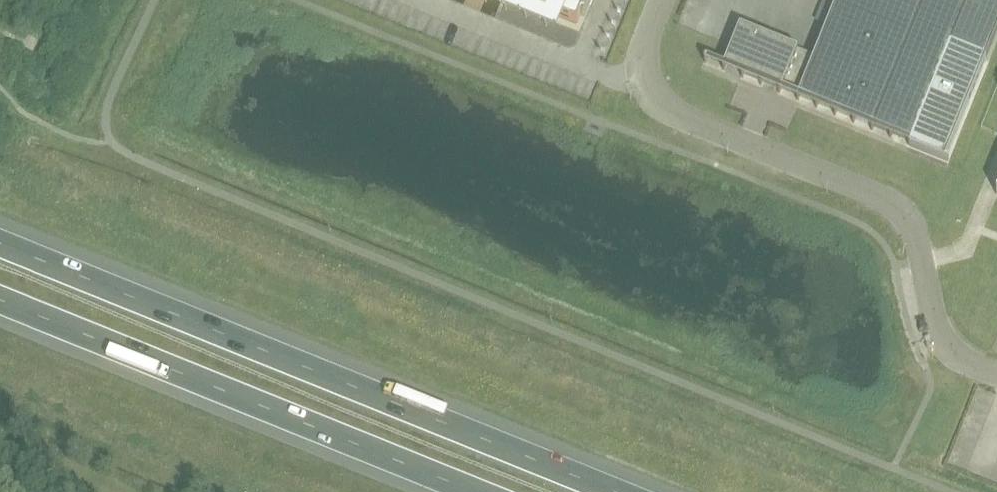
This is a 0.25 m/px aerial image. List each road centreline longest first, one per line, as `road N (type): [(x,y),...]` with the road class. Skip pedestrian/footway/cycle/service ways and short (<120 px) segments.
road 1 (motorway): [(630,491),(0,236)]
road 2 (unclassified): [(996,372),(952,348),(914,231),(894,208),(669,109),(645,91),(637,61),(662,0)]
road 3 (motorway): [(0,302),(472,491)]

